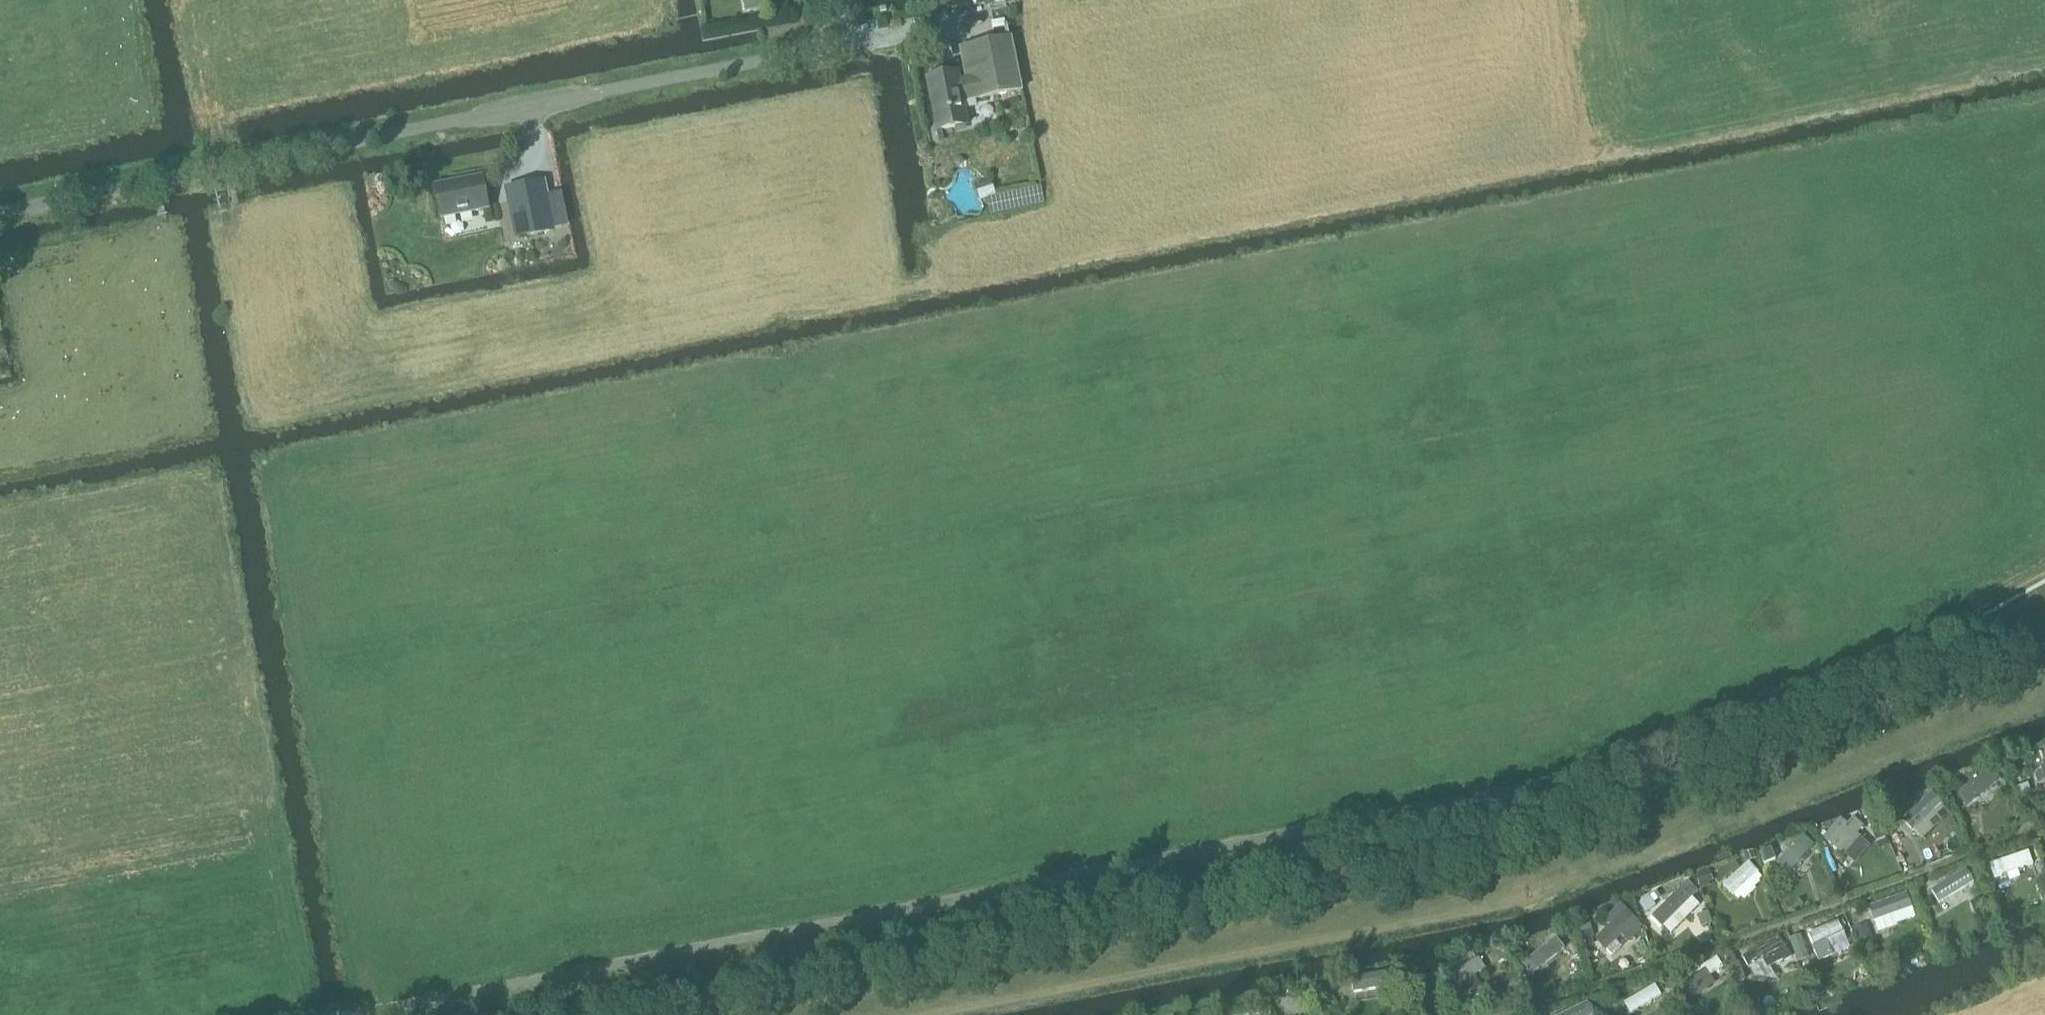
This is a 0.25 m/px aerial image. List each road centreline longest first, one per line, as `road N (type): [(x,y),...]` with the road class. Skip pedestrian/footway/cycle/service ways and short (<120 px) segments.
road 1 (unclassified): [(0,214),(822,51),(840,31),(838,0)]
road 2 (track): [(1903,649),(2030,589)]

